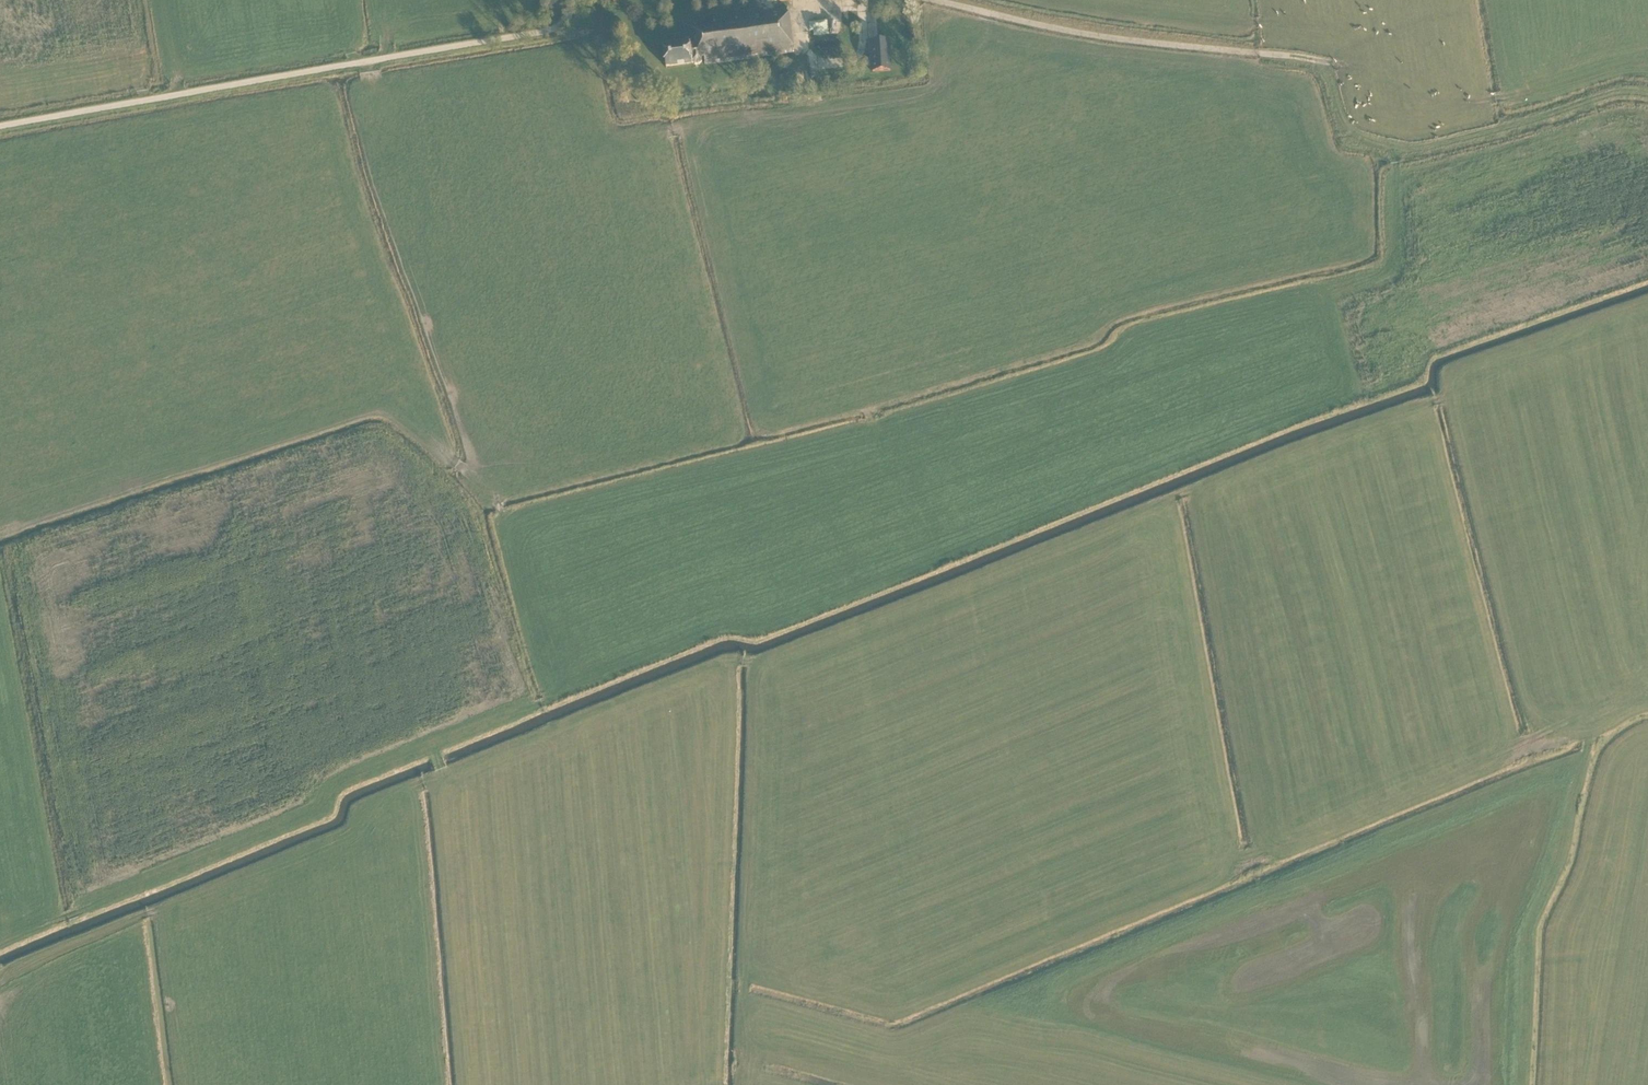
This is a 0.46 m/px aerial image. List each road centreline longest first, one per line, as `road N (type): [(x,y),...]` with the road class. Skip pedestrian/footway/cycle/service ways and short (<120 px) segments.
road 1 (track): [(1647,93),(1618,93),(1431,147),(1405,146),(1373,139),(1340,115),(1329,63),(1290,56)]

